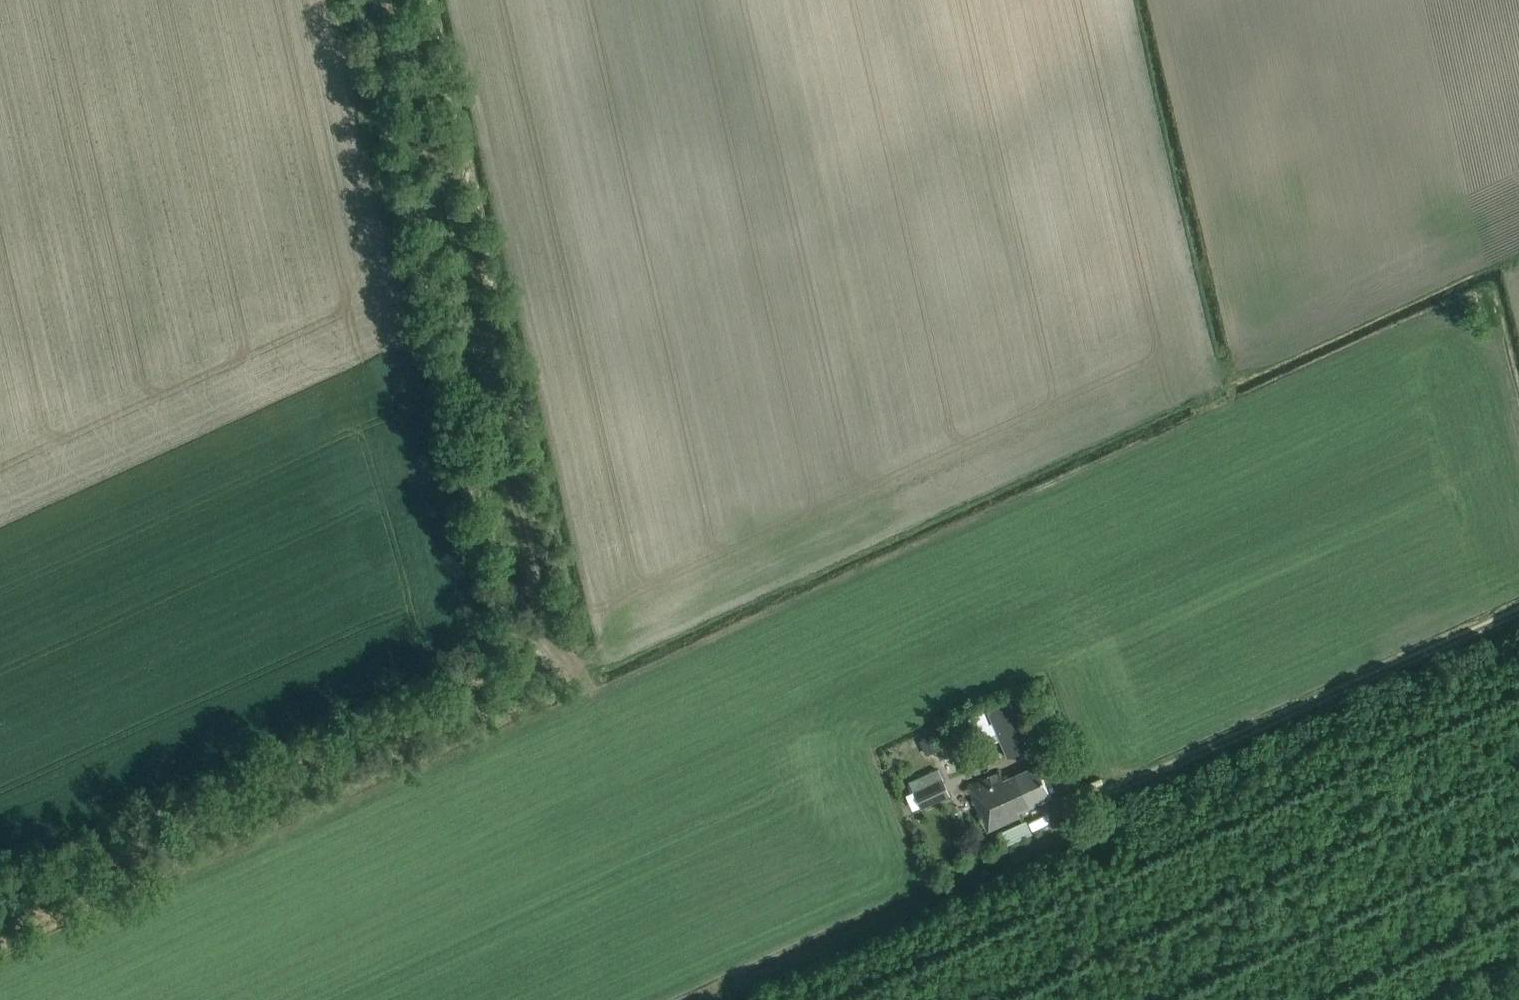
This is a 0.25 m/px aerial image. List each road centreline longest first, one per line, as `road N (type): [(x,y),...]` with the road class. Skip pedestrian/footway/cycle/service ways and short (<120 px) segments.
road 1 (track): [(0,882),(473,670),(532,661),(539,646),(399,0)]
road 2 (track): [(1518,608),(1094,799)]

